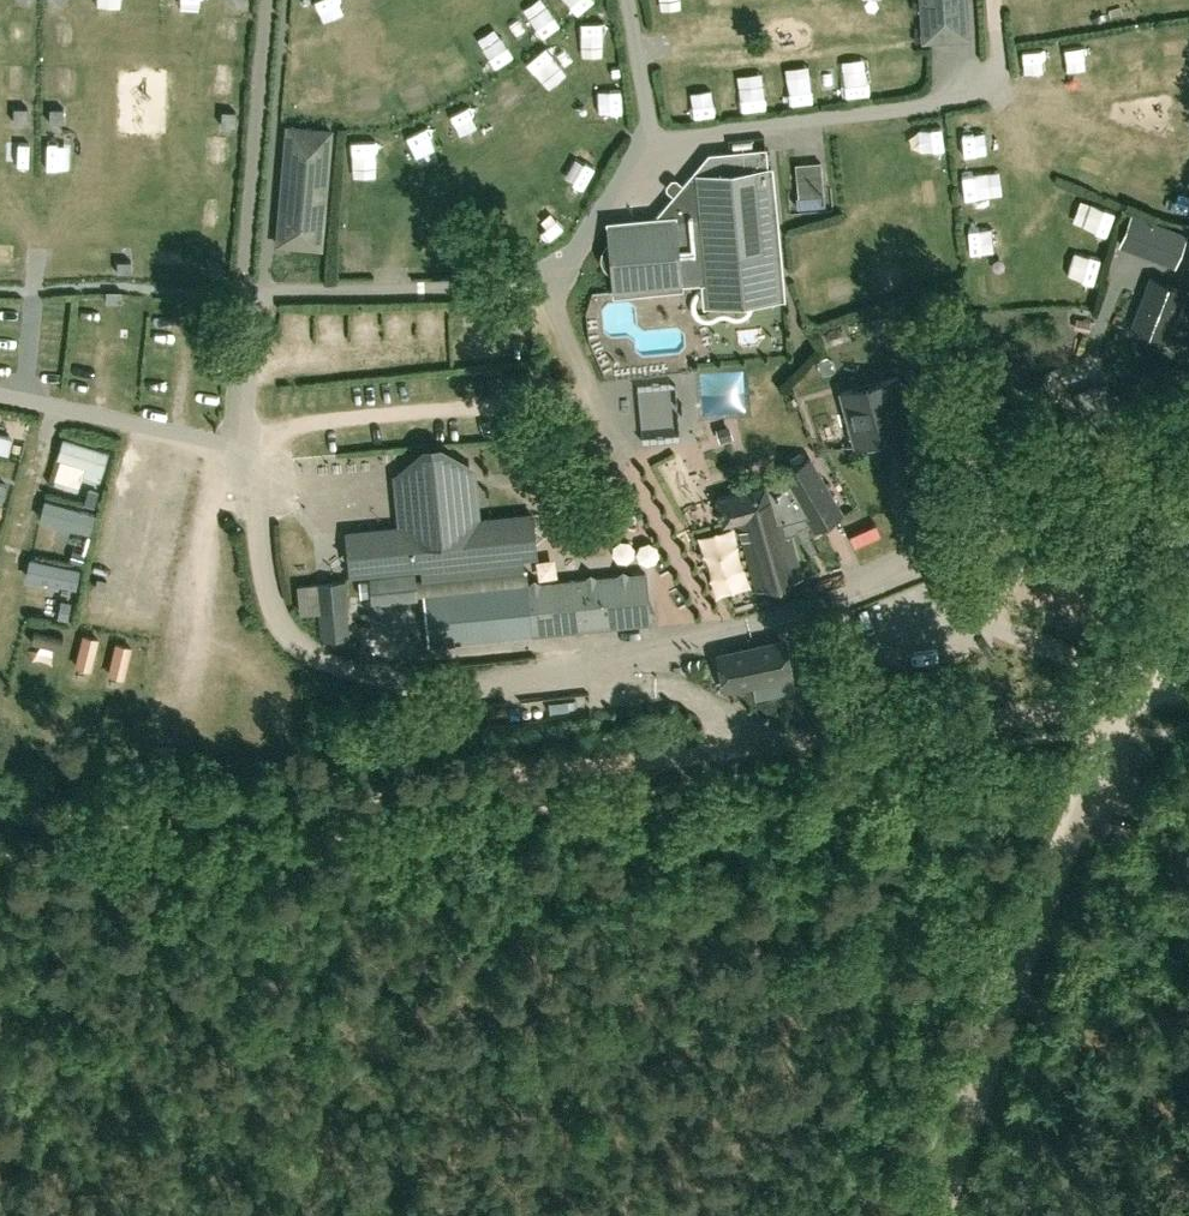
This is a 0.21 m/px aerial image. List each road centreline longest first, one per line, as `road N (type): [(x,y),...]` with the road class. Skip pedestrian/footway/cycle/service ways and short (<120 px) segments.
road 1 (track): [(0,813),(119,822),(233,814),(1127,701)]
road 2 (track): [(940,1215),(1127,701)]
road 3 (track): [(47,285),(51,152),(43,0)]
road 4 (track): [(932,101),(943,225),(801,275)]
road 5 (track): [(637,45),(674,45),(684,17),(866,0)]
road 6 (track): [(159,246),(188,79),(189,0)]
road 7 (track): [(892,0),(893,45),(695,76)]
road 8 (track): [(991,81),(1027,117),(1188,163)]
road 9 (track): [(50,426),(0,632)]
road 10 (track): [(633,17),(590,29),(445,106)]
road 11 (track): [(1077,86),(1027,117),(1030,252)]
road 12 (residential): [(1127,701),(1188,537)]
road 13 (track): [(404,290),(381,129)]
road 14 (track): [(443,0),(361,51),(298,50)]
road 15 (track): [(0,698),(145,732)]

